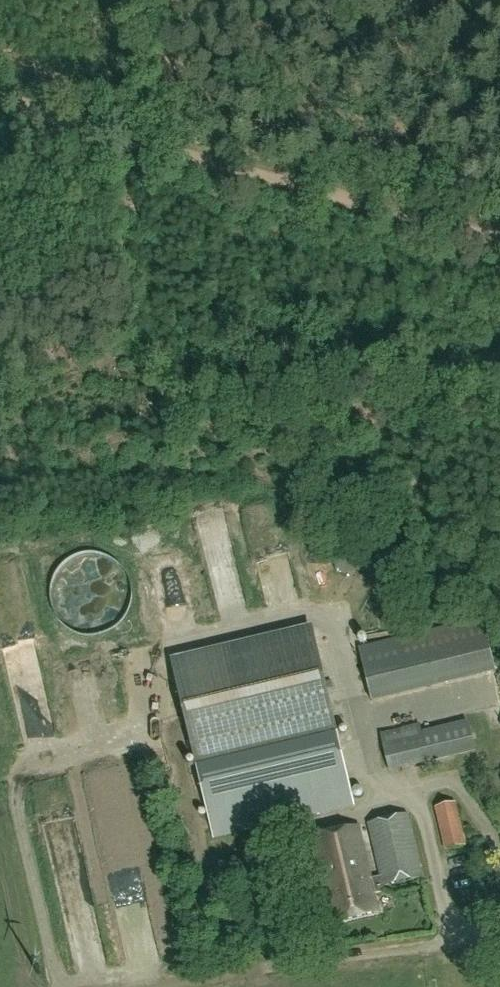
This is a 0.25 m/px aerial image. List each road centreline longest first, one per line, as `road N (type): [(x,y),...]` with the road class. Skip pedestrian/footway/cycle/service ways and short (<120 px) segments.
road 1 (track): [(499,249),(335,189),(114,125)]
road 2 (unclassified): [(217,981),(499,944)]
road 3 (track): [(114,125),(0,87)]

